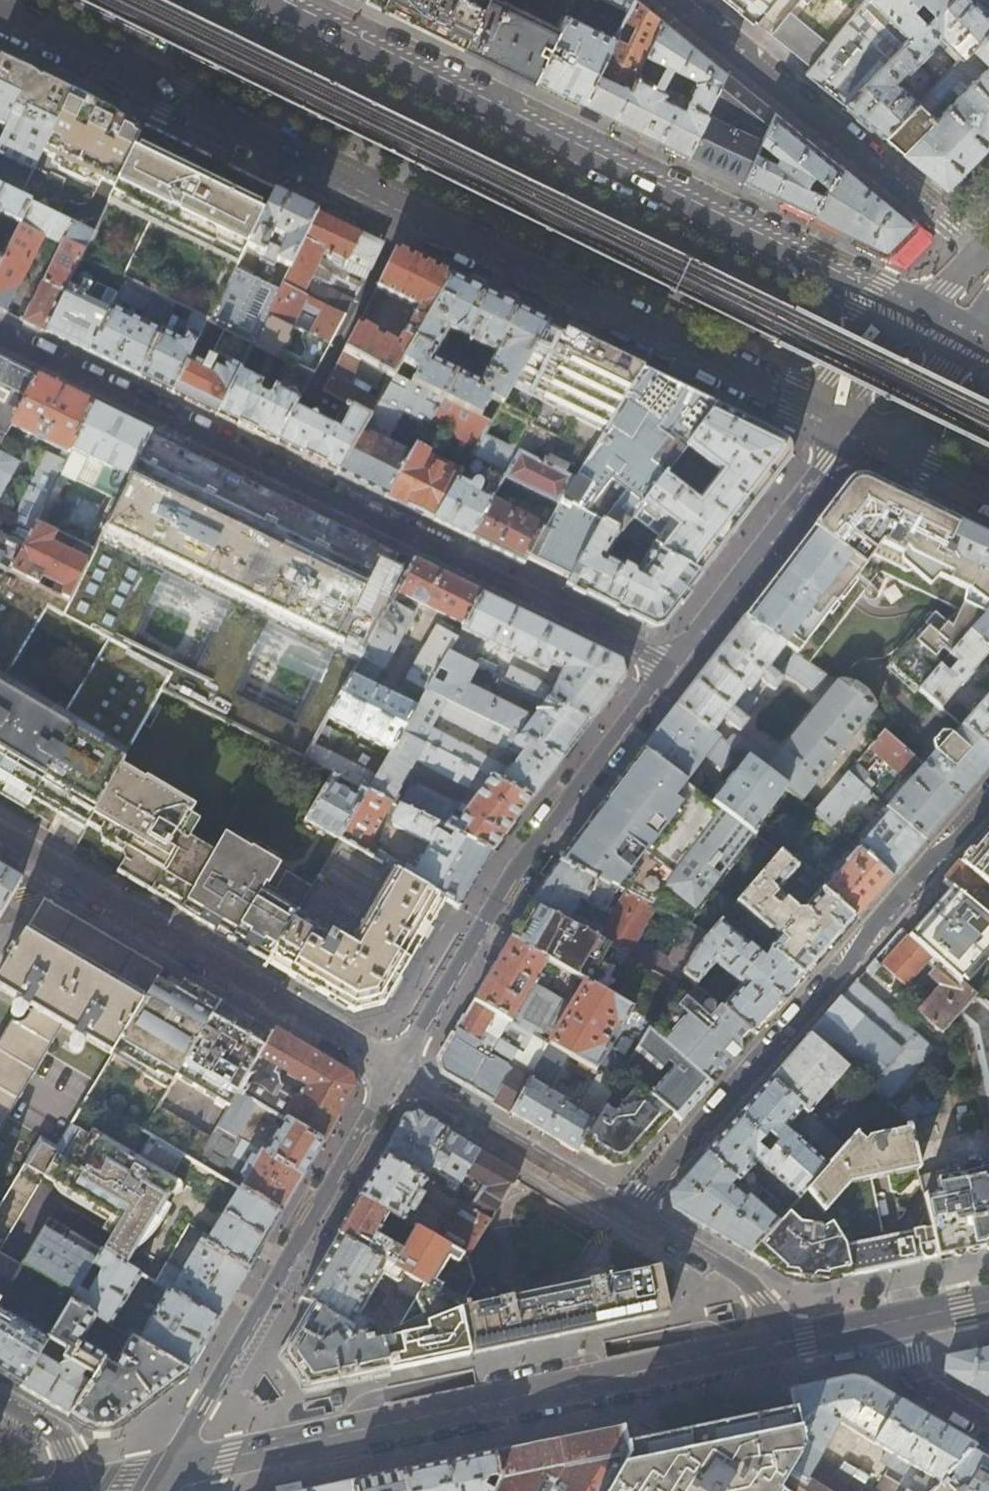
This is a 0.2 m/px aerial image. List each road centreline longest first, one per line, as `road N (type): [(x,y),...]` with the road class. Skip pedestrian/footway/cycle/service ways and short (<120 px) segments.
road 1 (secondary): [(0,10),(851,426)]
road 2 (residential): [(671,666),(0,334)]
road 3 (secondary): [(917,313),(277,0)]
road 4 (secondary): [(163,1476),(790,1341)]
road 5 (residential): [(988,797),(626,1211)]
road 6 (residential): [(671,666),(516,871),(393,1075)]
road 7 (residential): [(393,1075),(163,1476)]
road 8 (residential): [(0,842),(393,1075)]
road 9 (residential): [(671,0),(982,256)]
road 10 (residential): [(851,426),(671,666)]
road 11 (residential): [(393,1075),(626,1211)]
road 12 (residential): [(626,1211),(744,1279),(790,1341)]
road 13 (secondary): [(851,426),(917,424),(972,339)]
road 14 (secondary): [(851,426),(988,492)]
road 15 (residential): [(893,1322),(919,1381),(988,1423)]
road 16 (secondary): [(917,313),(858,382),(851,426)]
road 17 (residential): [(0,1402),(59,1437),(83,1490)]

